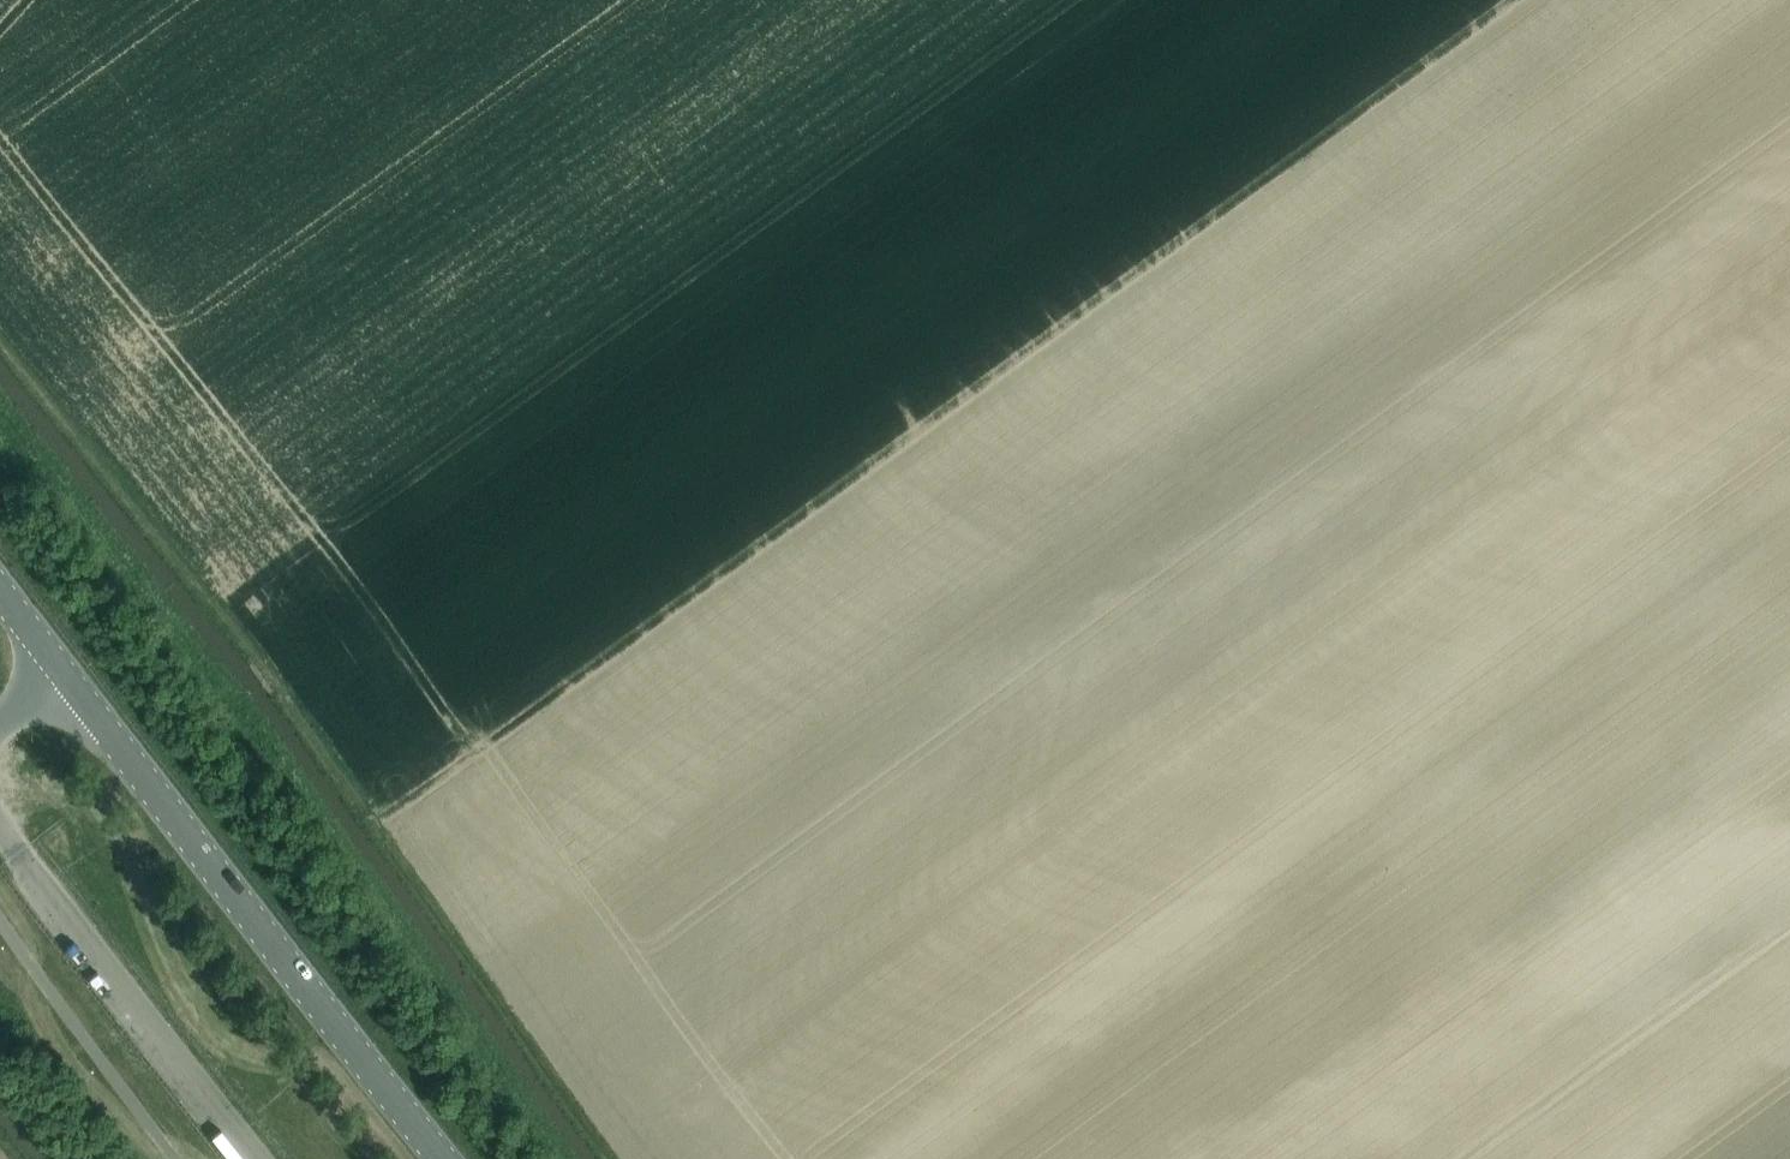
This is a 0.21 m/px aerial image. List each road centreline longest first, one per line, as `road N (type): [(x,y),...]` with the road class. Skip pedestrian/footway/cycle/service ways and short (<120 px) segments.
road 1 (tertiary): [(442,1158),(60,675)]
road 2 (unclassified): [(252,1158),(0,826)]

